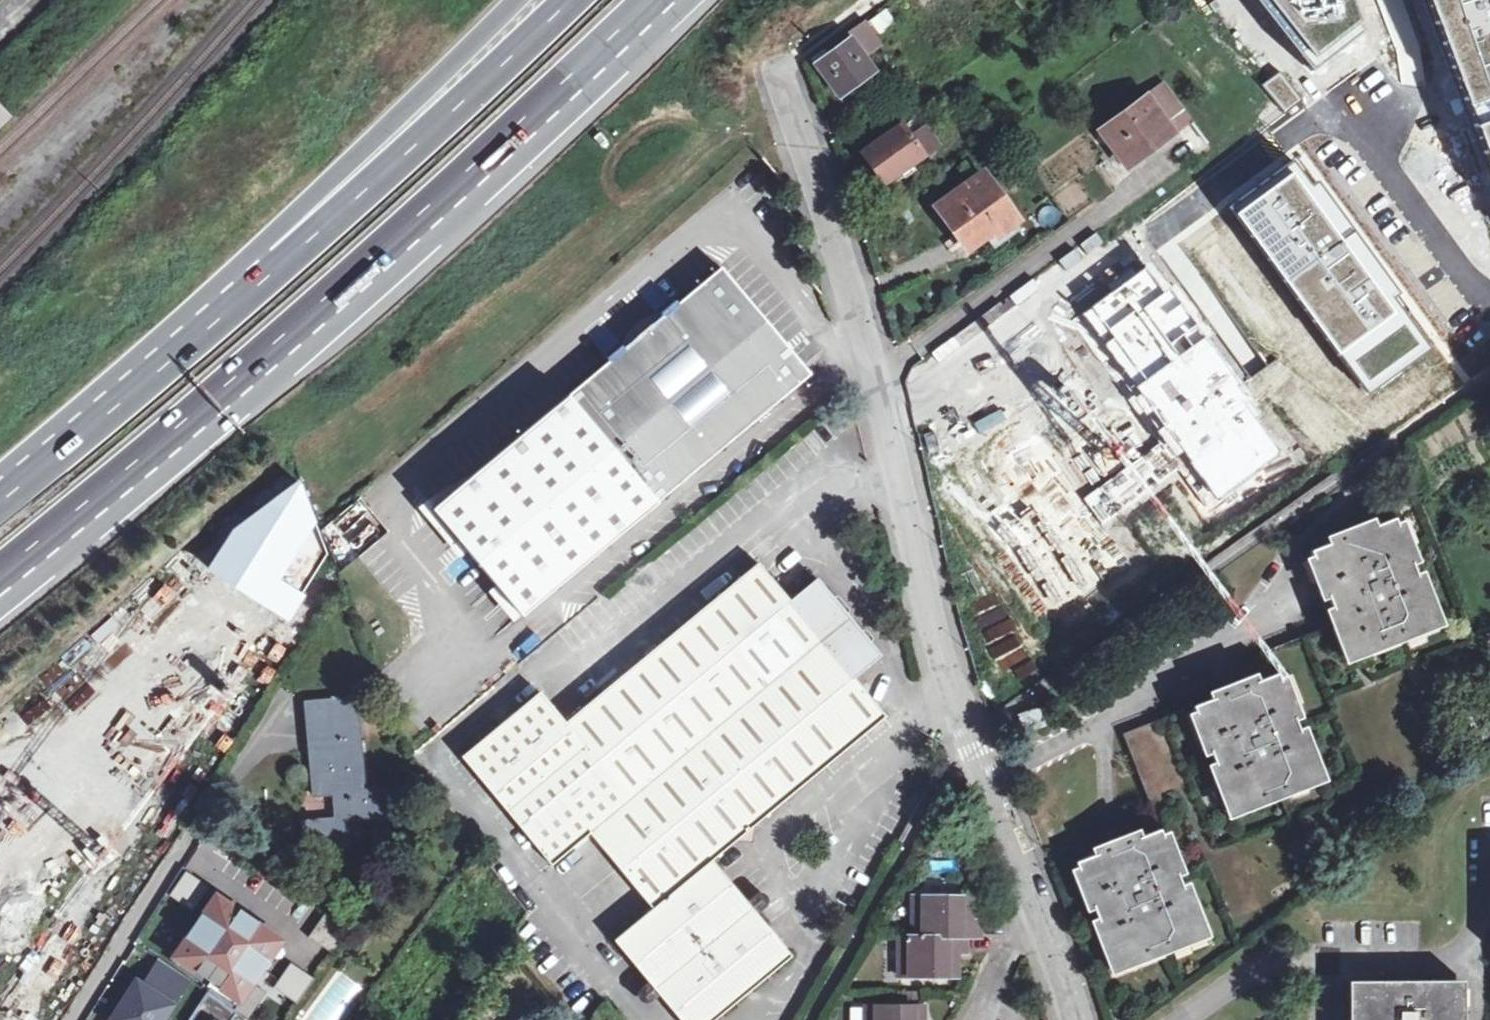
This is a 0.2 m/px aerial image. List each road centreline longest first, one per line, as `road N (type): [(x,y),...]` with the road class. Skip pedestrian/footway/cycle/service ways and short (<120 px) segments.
road 1 (residential): [(1073,1019),(967,748),(884,416),(793,134),(777,58)]
road 2 (trunk): [(569,0),(315,234),(12,492)]
road 3 (trunk): [(0,575),(239,377),(551,96)]
road 4 (trunk): [(519,0),(12,492)]
road 5 (residential): [(1361,116),(1465,280),(1489,298)]
road 6 (trunk): [(551,96),(676,0)]
road 7 (trunk): [(551,96),(652,0)]

